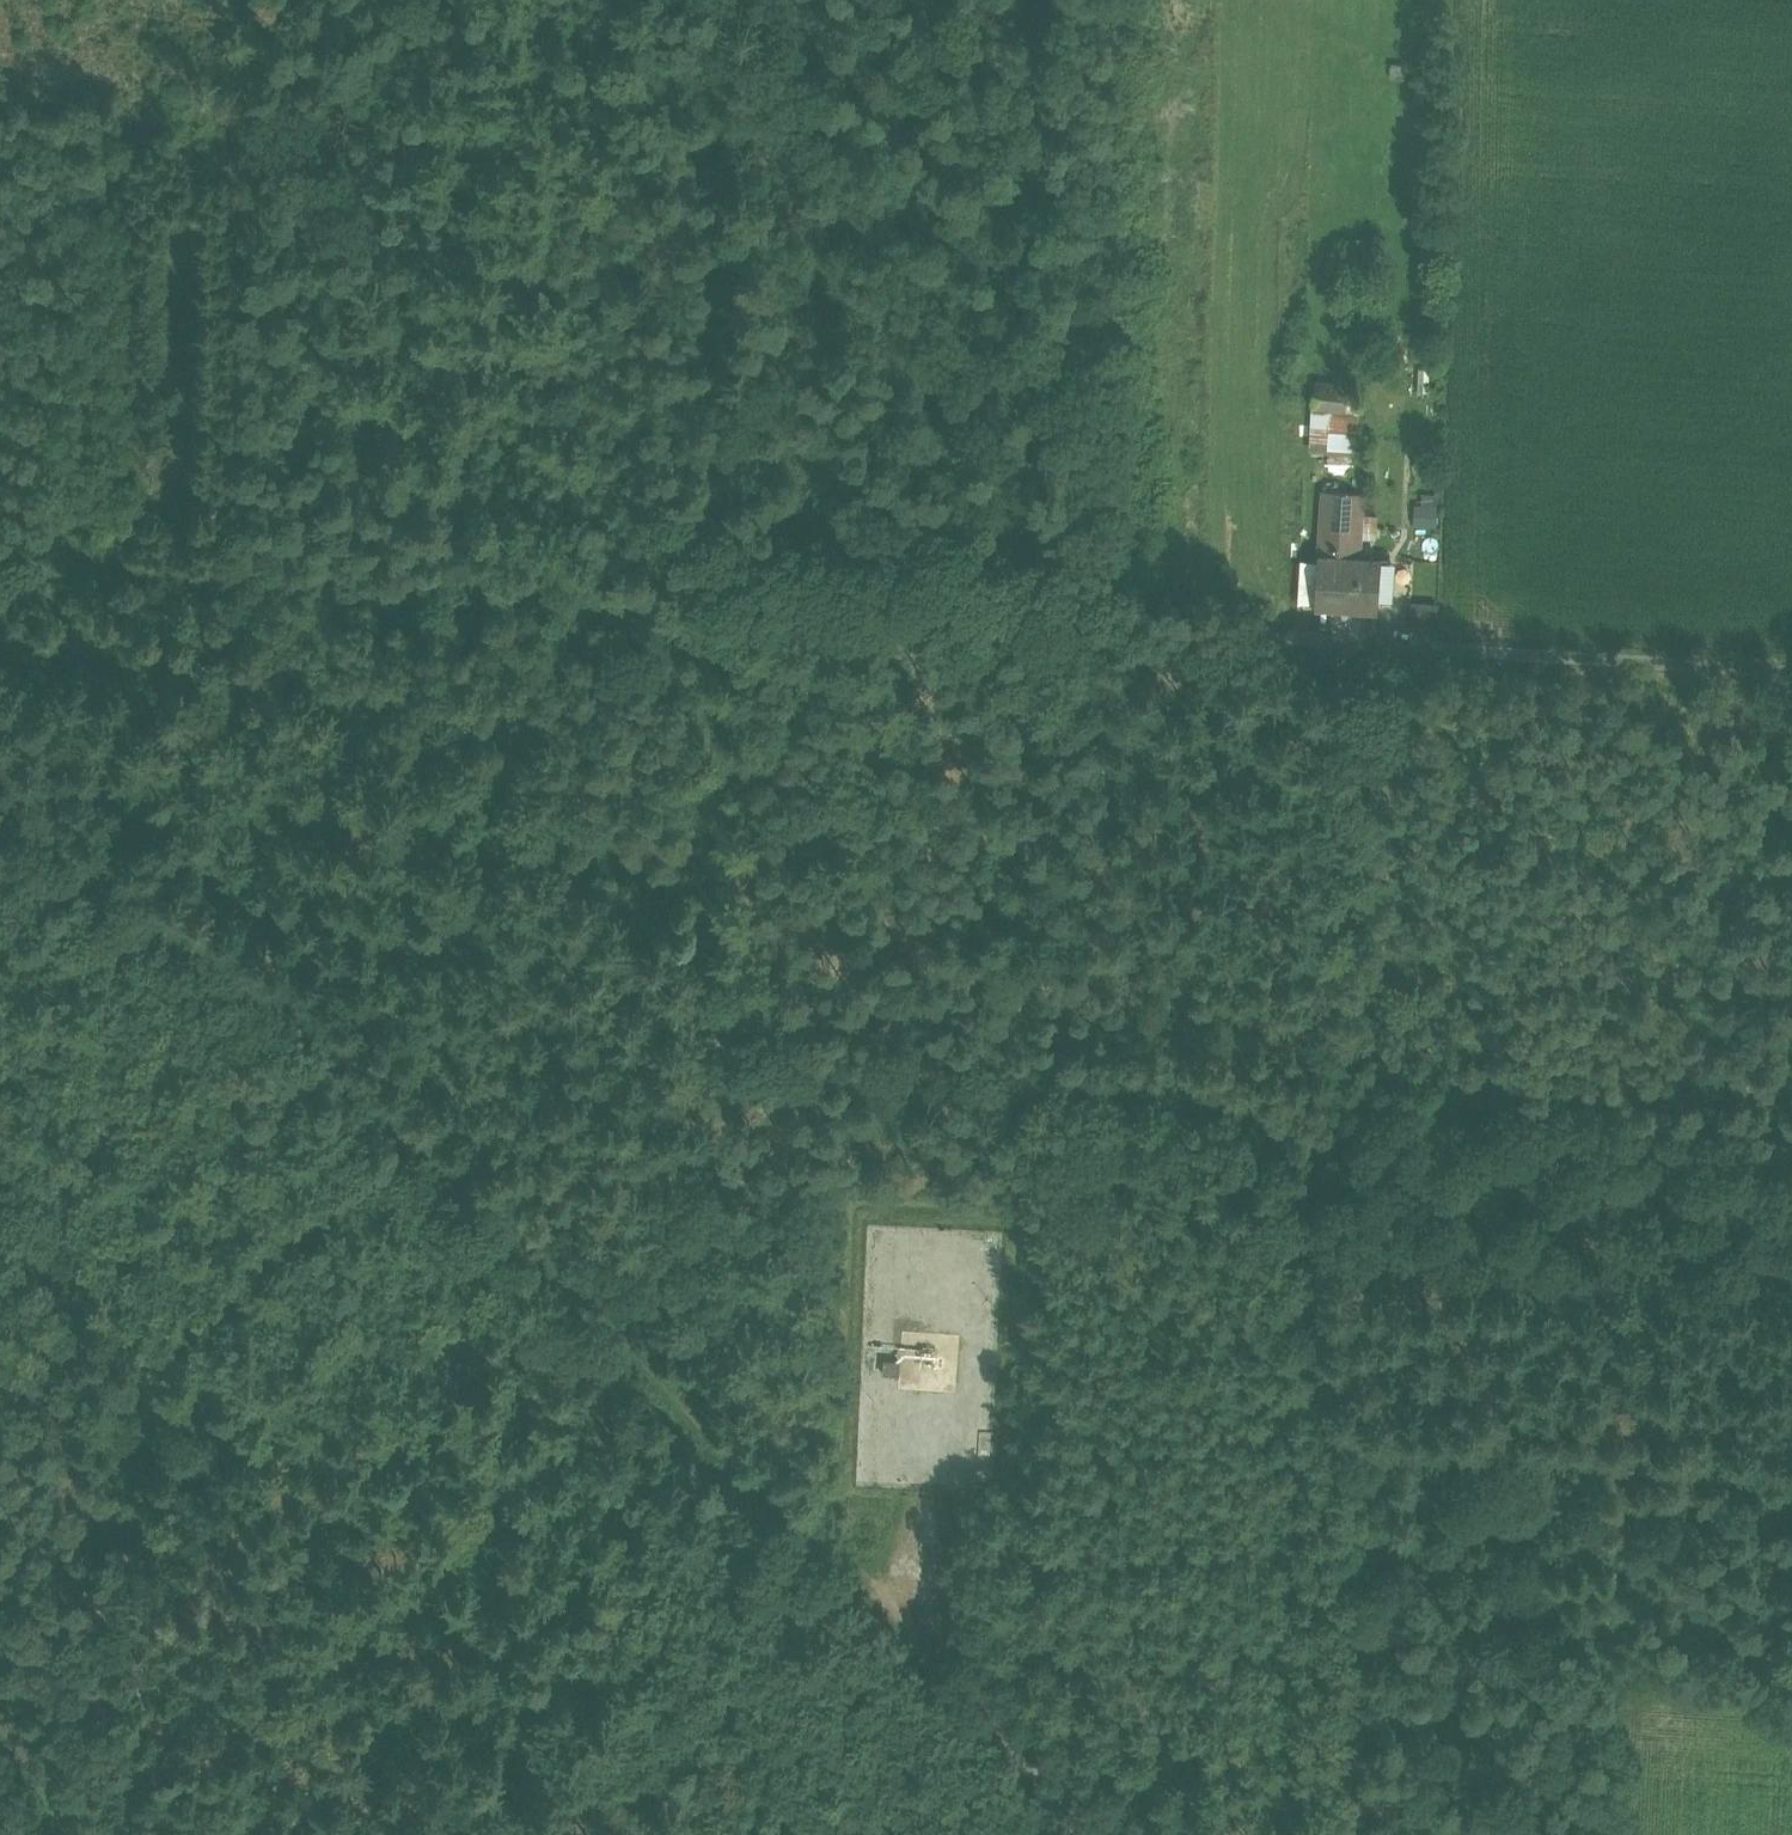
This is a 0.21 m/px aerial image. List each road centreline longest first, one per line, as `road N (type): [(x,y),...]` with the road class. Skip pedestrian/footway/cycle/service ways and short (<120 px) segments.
road 1 (unclassified): [(1791,665),(1179,626)]

